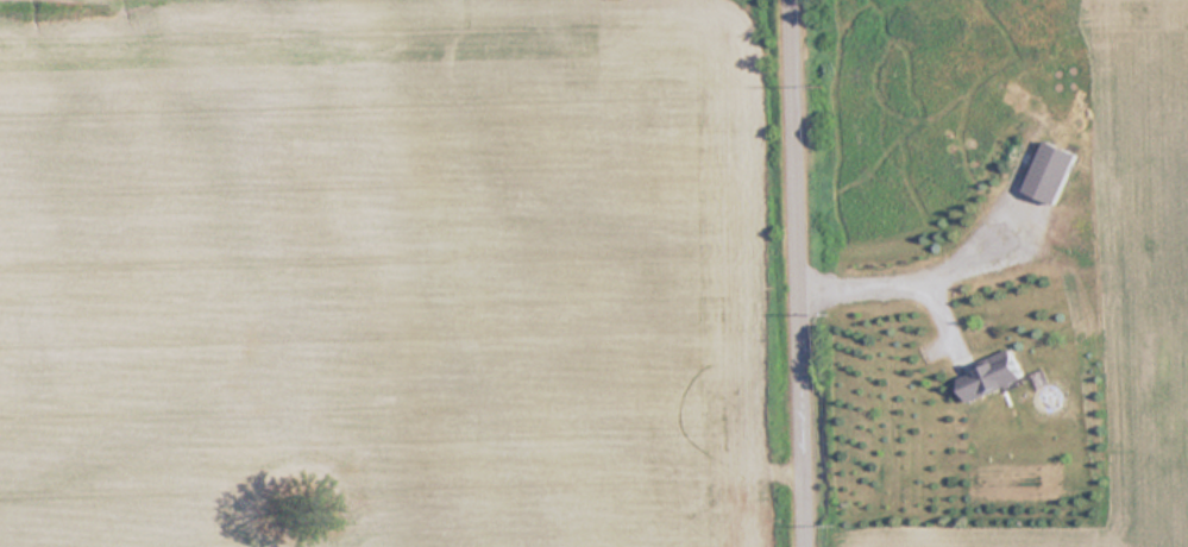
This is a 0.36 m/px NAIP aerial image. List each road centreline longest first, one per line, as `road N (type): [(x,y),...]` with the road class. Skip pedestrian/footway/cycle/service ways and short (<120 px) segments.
road 1 (residential): [(803,546),(785,0)]

